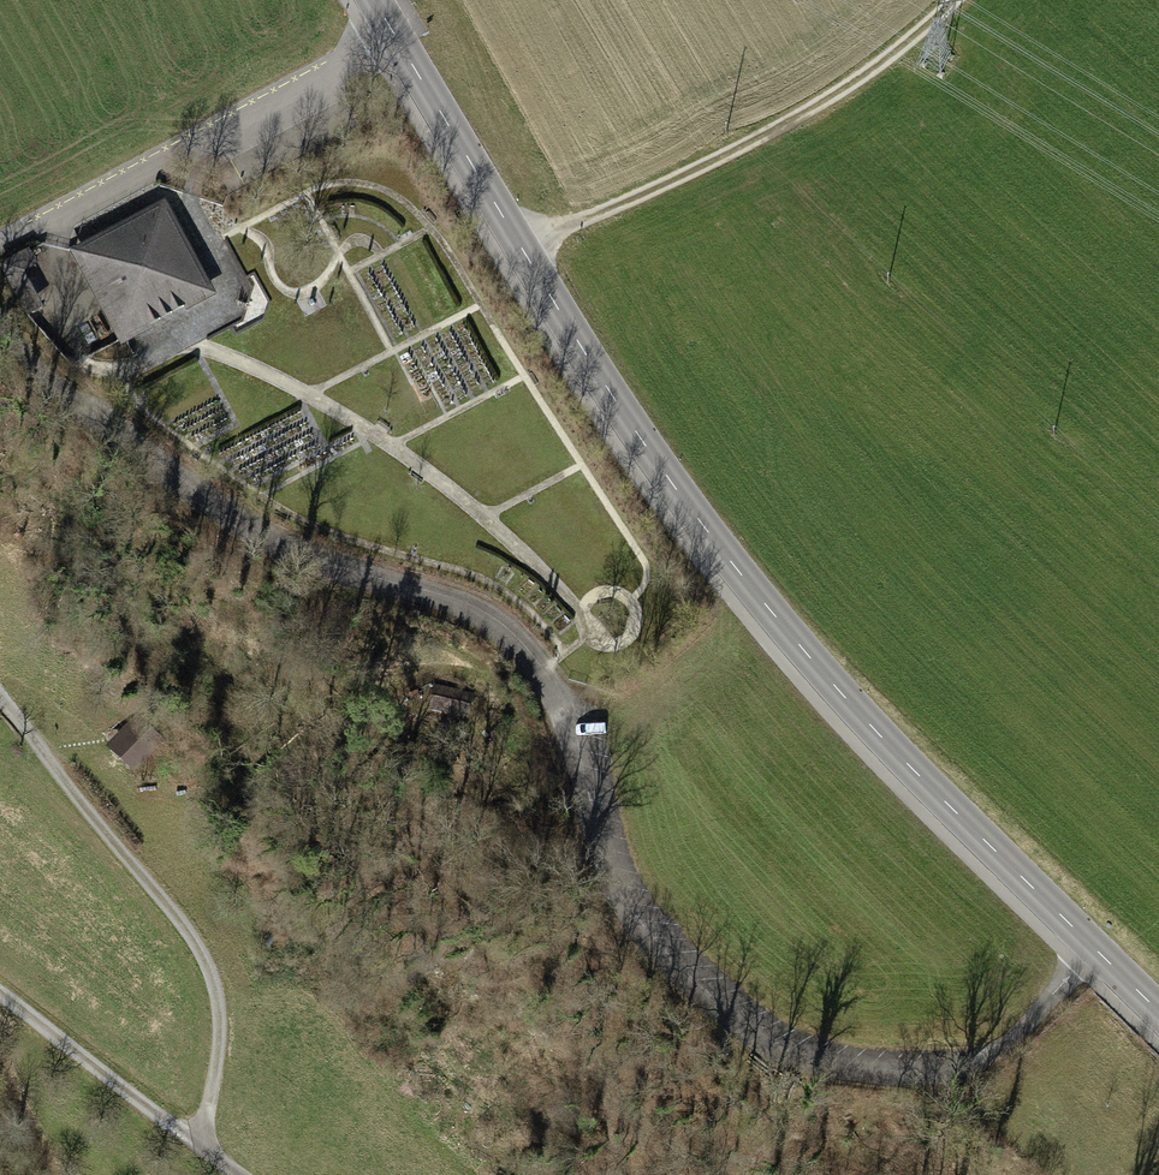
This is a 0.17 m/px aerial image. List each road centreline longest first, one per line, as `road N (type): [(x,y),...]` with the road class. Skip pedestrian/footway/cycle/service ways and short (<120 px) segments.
road 1 (unclassified): [(0,325),(62,399),(251,539),(464,613),(500,635),(558,709),(592,856),(609,894),(630,927),(736,1034),(788,1060),(841,1074),(946,1077),(1011,1038),(1095,949)]
road 2 (tertiary): [(1095,949),(873,727),(746,584),(575,339),(394,33)]
road 3 (track): [(201,1147),(220,1032),(211,979),(188,928),(0,696)]
road 4 (track): [(953,0),(837,92),(701,167),(522,249)]
road 5 (unclassified): [(394,33),(0,244)]
road 6 (track): [(201,1147),(0,990)]

